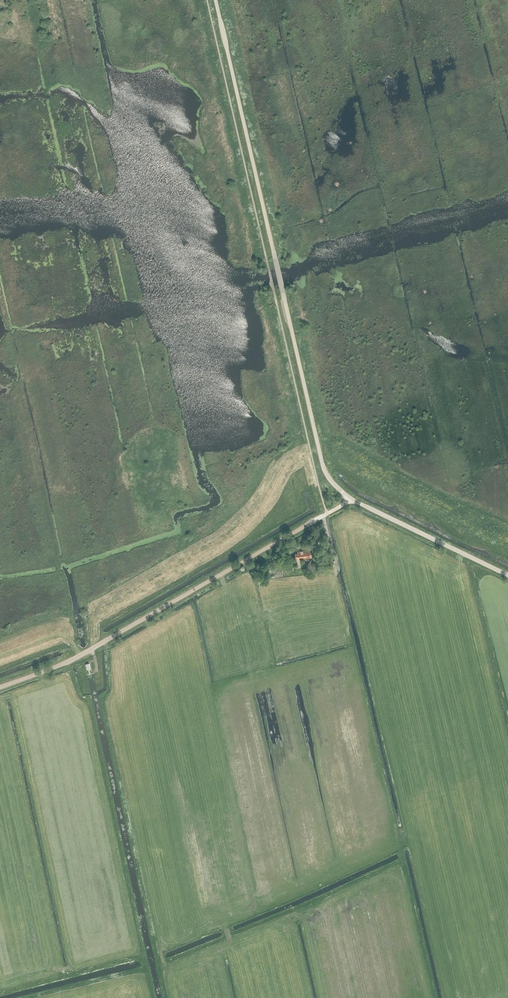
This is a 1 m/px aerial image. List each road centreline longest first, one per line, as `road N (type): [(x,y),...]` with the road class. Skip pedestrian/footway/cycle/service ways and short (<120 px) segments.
road 1 (unclassified): [(0,687),(79,656),(351,500)]
road 2 (tertiary): [(216,0),(275,258)]
road 3 (tertiary): [(351,500),(322,464),(275,258)]
road 4 (tertiary): [(507,575),(351,500)]

